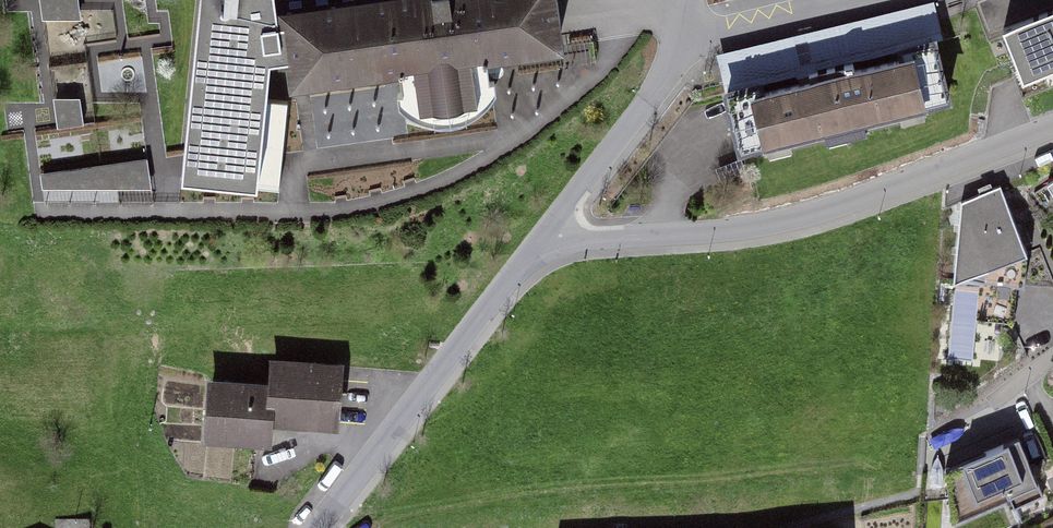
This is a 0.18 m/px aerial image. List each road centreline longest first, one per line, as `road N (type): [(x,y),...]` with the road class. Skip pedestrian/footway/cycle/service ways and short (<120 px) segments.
road 1 (residential): [(543,233),(707,230),(834,211),(1052,125)]
road 2 (residential): [(316,527),(543,233)]
road 3 (residential): [(543,233),(655,90),(684,33)]

